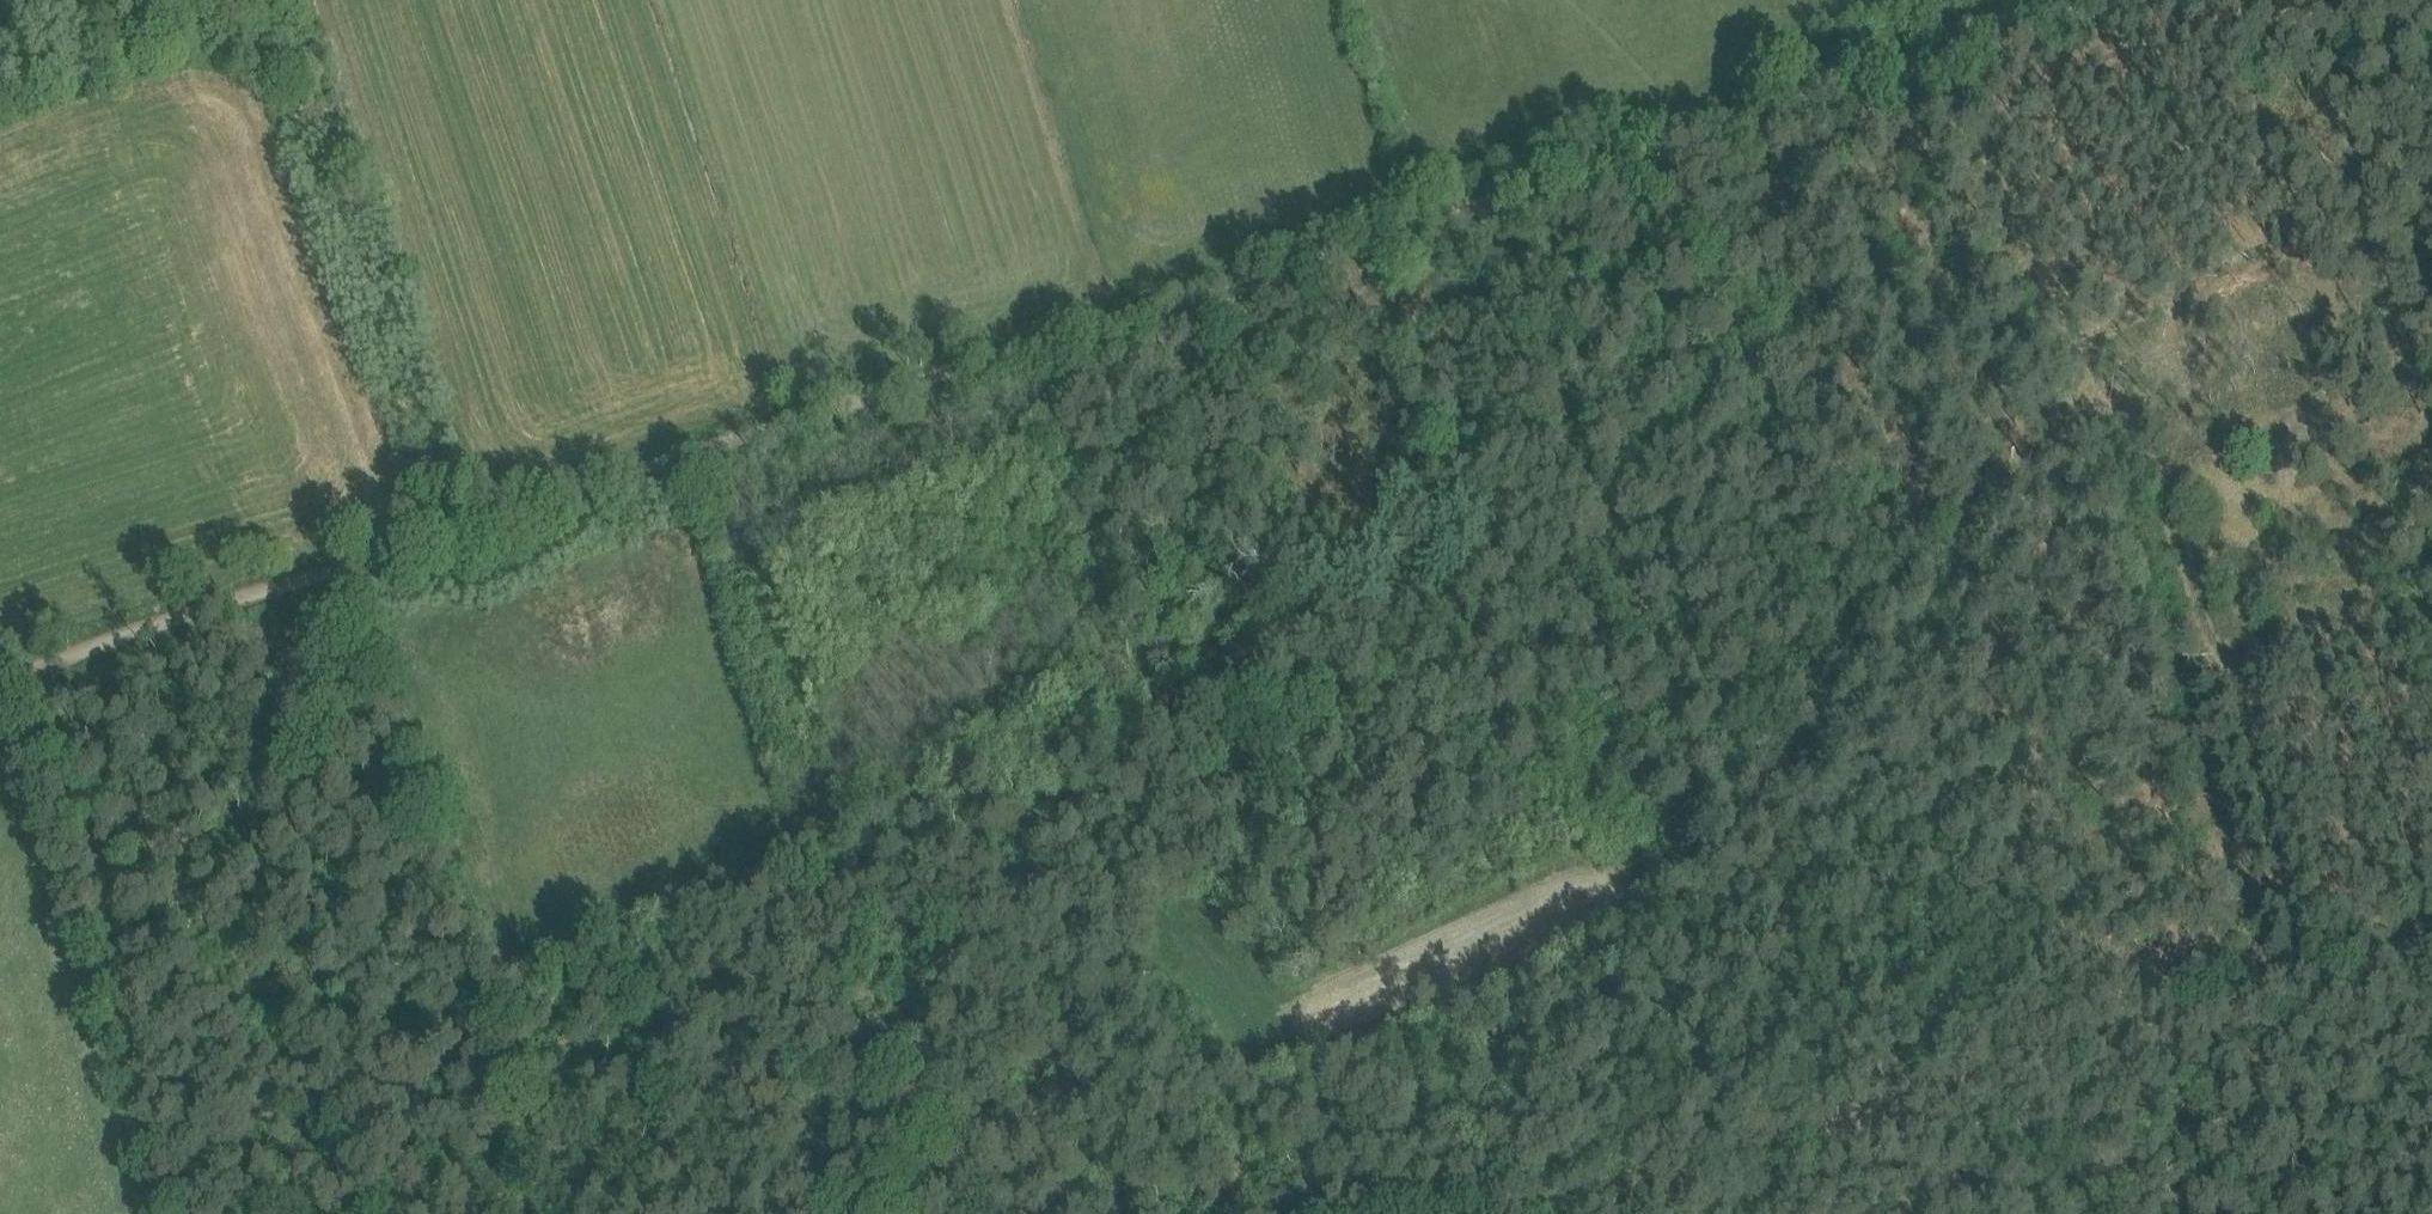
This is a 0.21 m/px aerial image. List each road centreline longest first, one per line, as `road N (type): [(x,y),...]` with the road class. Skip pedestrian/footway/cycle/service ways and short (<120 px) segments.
road 1 (track): [(0,689),(758,454),(2102,0)]
road 2 (track): [(2431,923),(1552,1213)]

